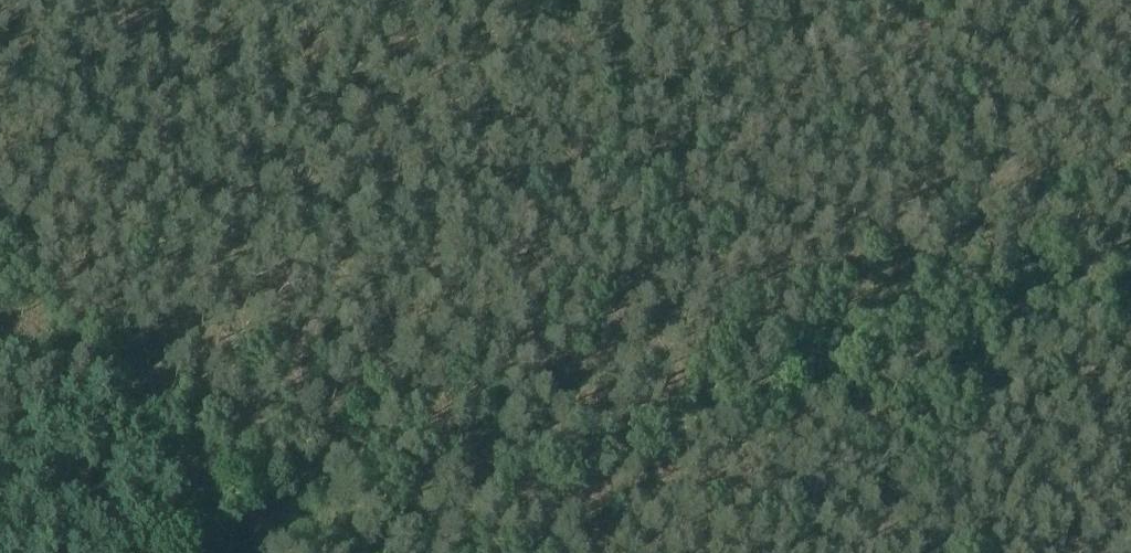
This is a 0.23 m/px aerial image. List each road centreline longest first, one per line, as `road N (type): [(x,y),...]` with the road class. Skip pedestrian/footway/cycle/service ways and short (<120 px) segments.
road 1 (track): [(278,542),(0,344)]

